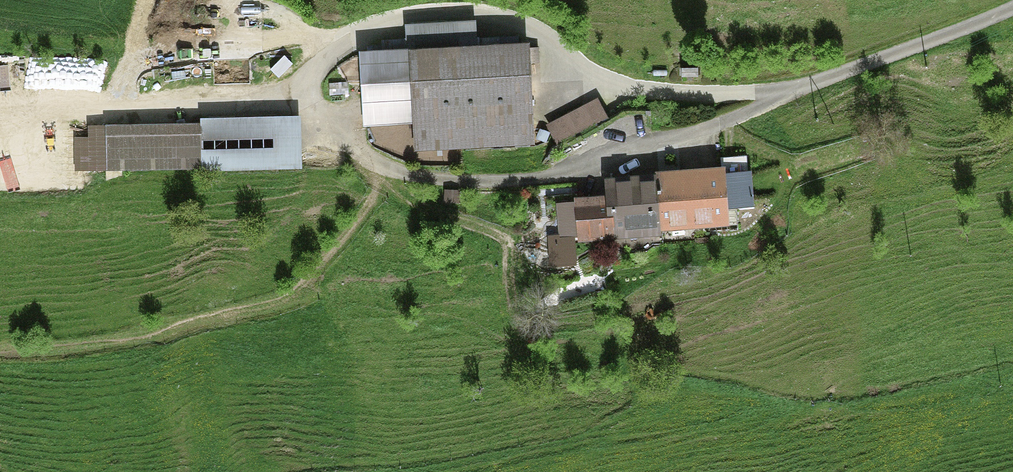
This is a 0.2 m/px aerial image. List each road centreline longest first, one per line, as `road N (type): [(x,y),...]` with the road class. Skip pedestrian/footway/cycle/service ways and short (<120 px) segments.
road 1 (track): [(1012,8),(680,145),(490,182),(395,172),(348,143),(302,91),(372,32),(455,14),(498,18),(540,34),(577,63),(653,92),(708,91)]
road 2 (track): [(0,114),(302,91)]

